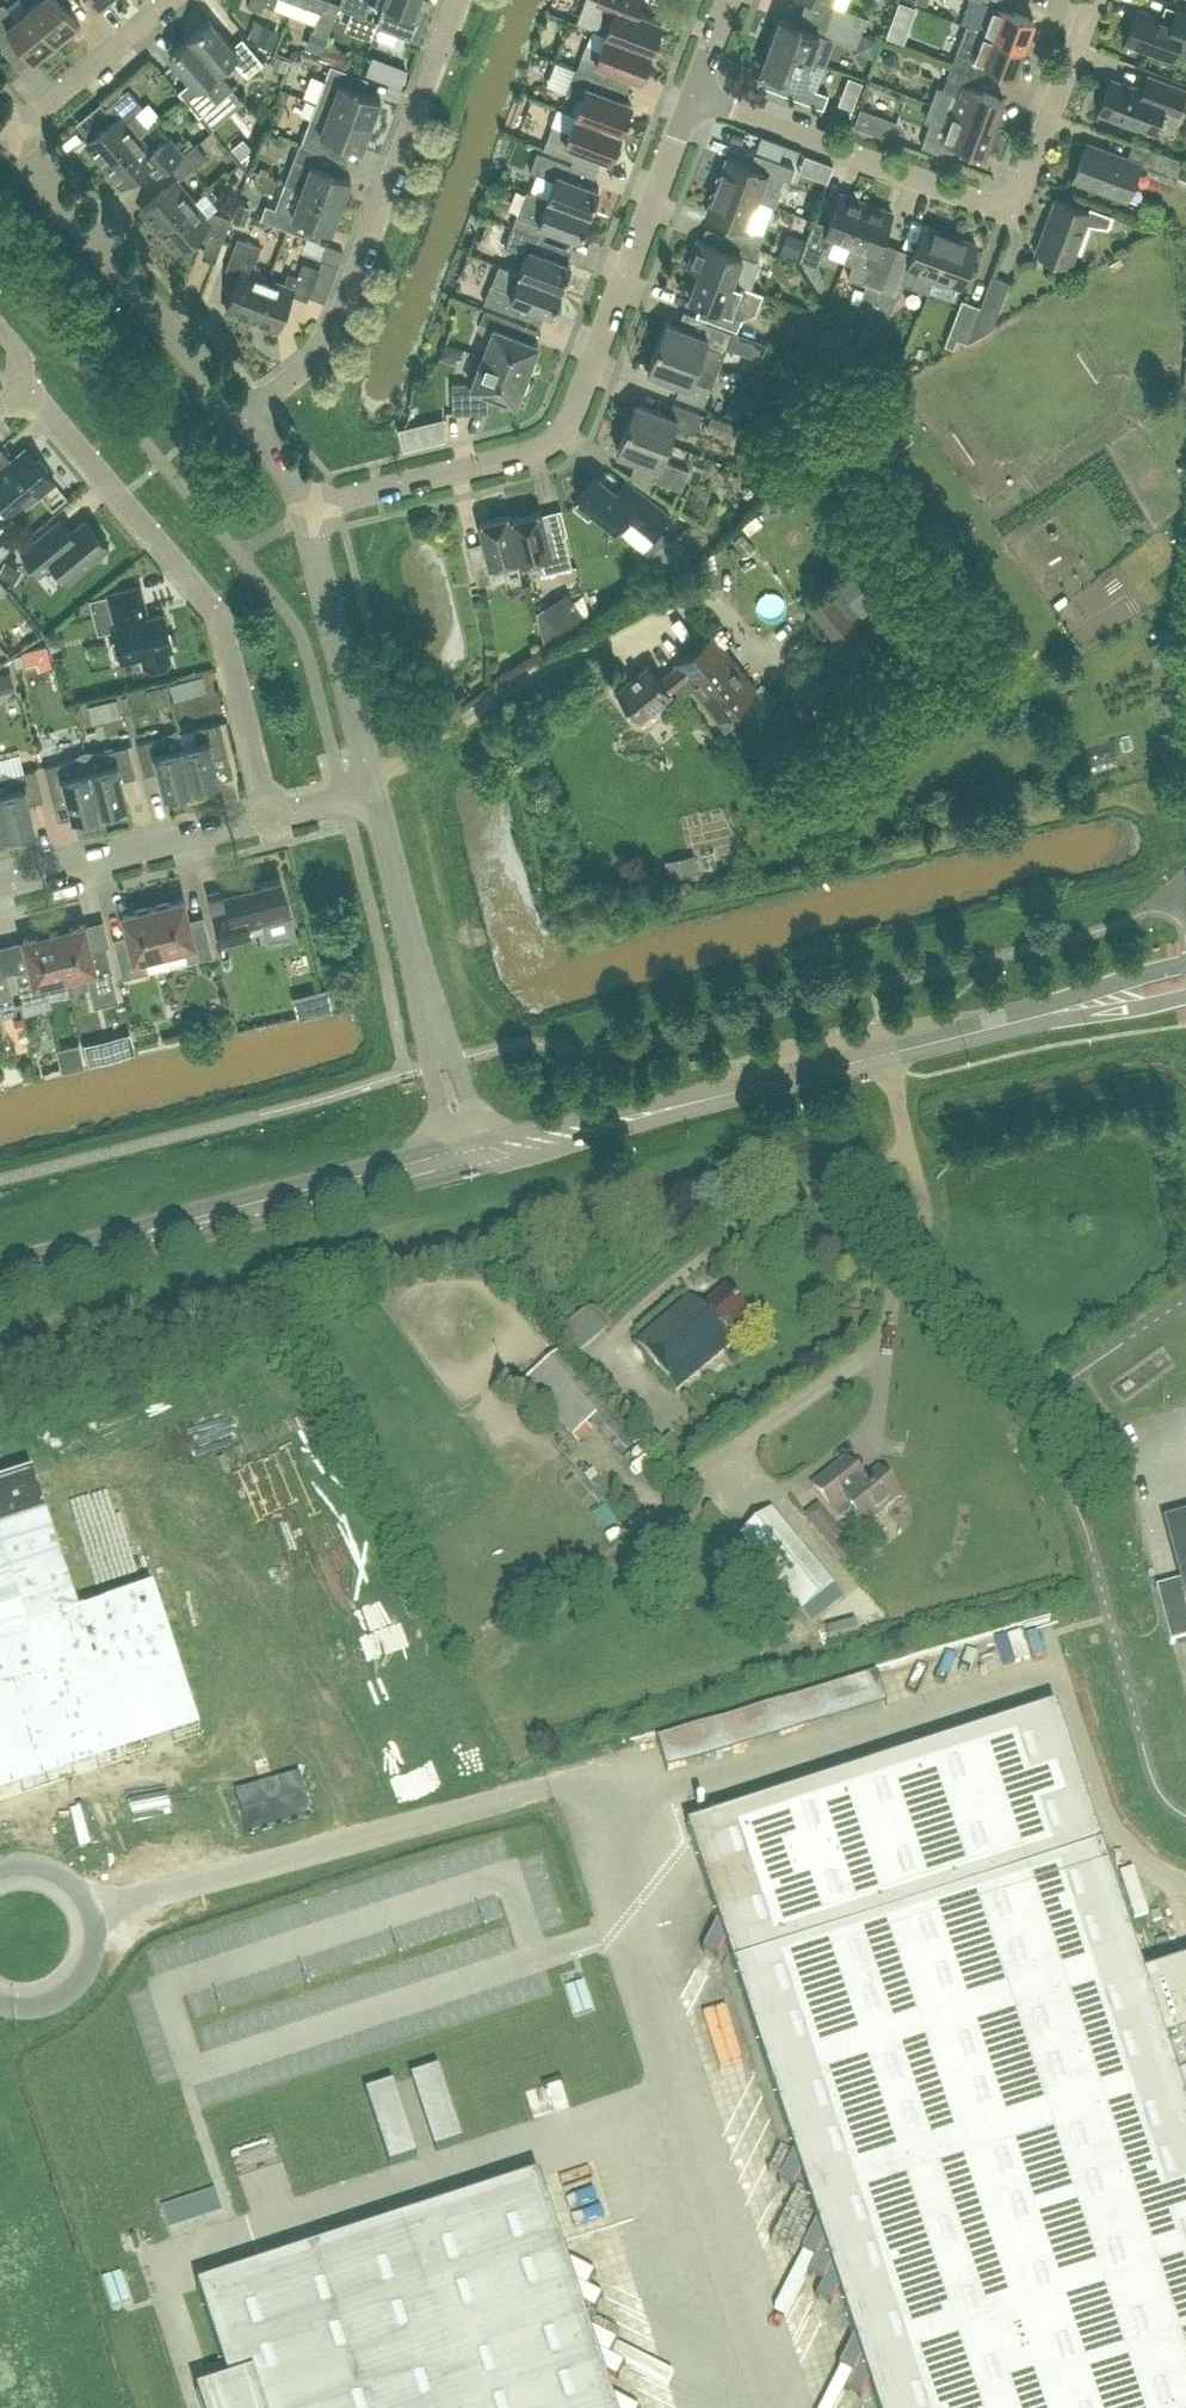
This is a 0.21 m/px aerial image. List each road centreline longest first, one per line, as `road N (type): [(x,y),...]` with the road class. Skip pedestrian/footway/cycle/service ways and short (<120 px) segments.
road 1 (residential): [(310,507),(524,452),(562,429),(692,95)]
road 2 (secondary): [(469,1161),(1050,1011)]
road 3 (residential): [(26,378),(222,611),(271,815)]
road 4 (secondary): [(0,1277),(469,1161)]
road 5 (residential): [(243,415),(307,365),(338,327),(459,0)]
road 6 (unclassified): [(469,1161),(374,792)]
road 7 (unclassified): [(243,415),(7,135)]
road 8 (residential): [(1008,203),(692,95)]
road 9 (unclassified): [(374,792),(310,507)]
road 10 (residential): [(0,884),(271,815)]
road 11 (unclassified): [(0,2008),(49,2010),(74,1995),(97,1944),(92,1916),(75,1891),(49,1875),(0,1878)]
road 12 (residential): [(1008,203),(1019,193),(1094,0)]
road 13 (residential): [(167,0),(7,135)]
road 14 (secondary): [(1185,962),(1050,1011)]
road 15 (secondary): [(1050,1011),(1185,994)]

